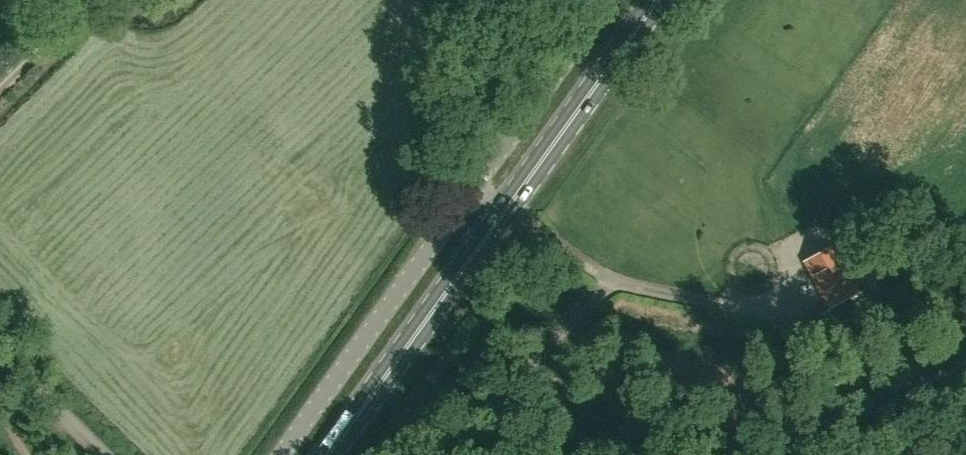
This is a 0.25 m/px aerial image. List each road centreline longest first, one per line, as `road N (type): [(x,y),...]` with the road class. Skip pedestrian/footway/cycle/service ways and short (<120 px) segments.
road 1 (track): [(442,454),(548,347),(654,376),(758,387),(846,378),(965,343)]
road 2 (primary): [(326,454),(657,0)]
road 3 (unclassified): [(280,454),(608,0)]
road 4 (track): [(104,454),(0,350)]

